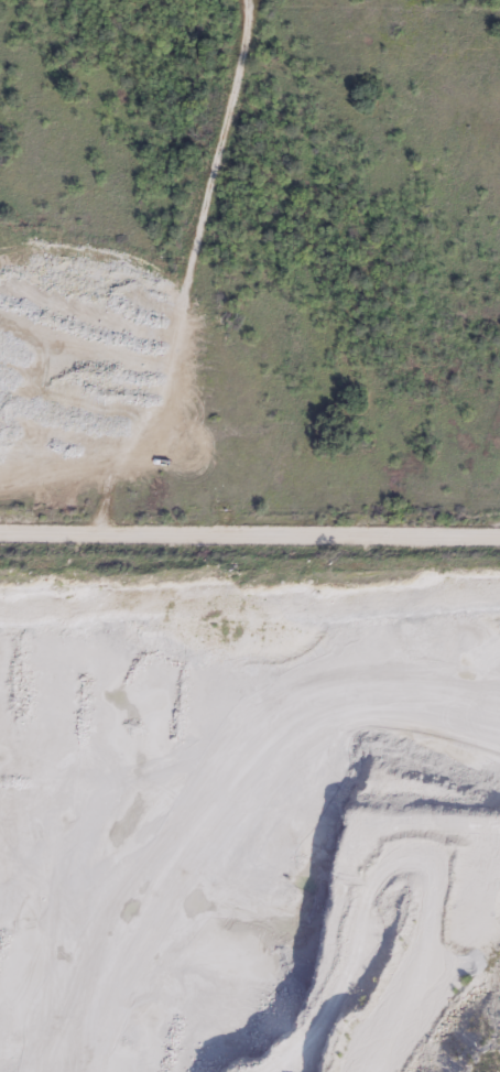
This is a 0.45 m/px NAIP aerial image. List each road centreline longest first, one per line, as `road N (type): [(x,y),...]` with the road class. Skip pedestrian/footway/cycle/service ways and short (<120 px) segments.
road 1 (residential): [(0,531),(499,535)]

